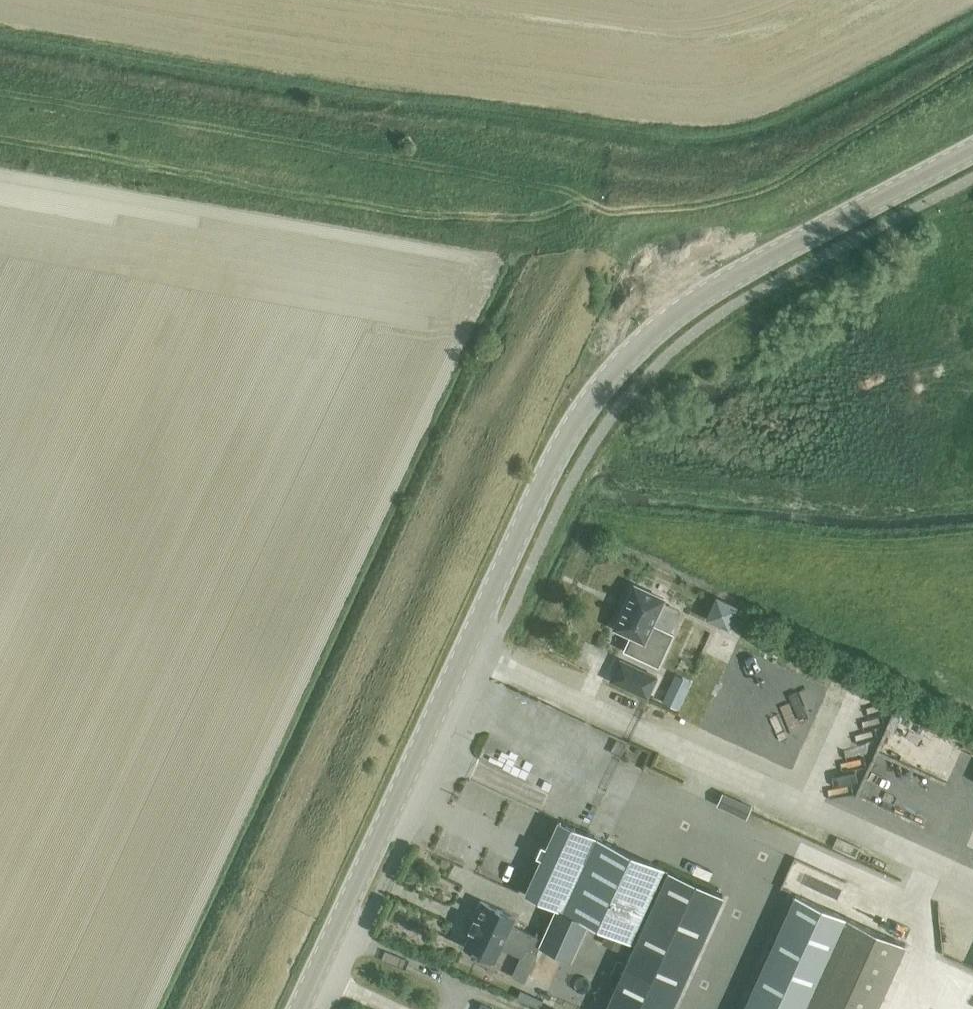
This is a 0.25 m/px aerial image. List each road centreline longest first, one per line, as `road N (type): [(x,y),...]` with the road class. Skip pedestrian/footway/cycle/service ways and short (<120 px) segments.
road 1 (secondary): [(297,1008),(580,416),(670,319),(972,152)]

